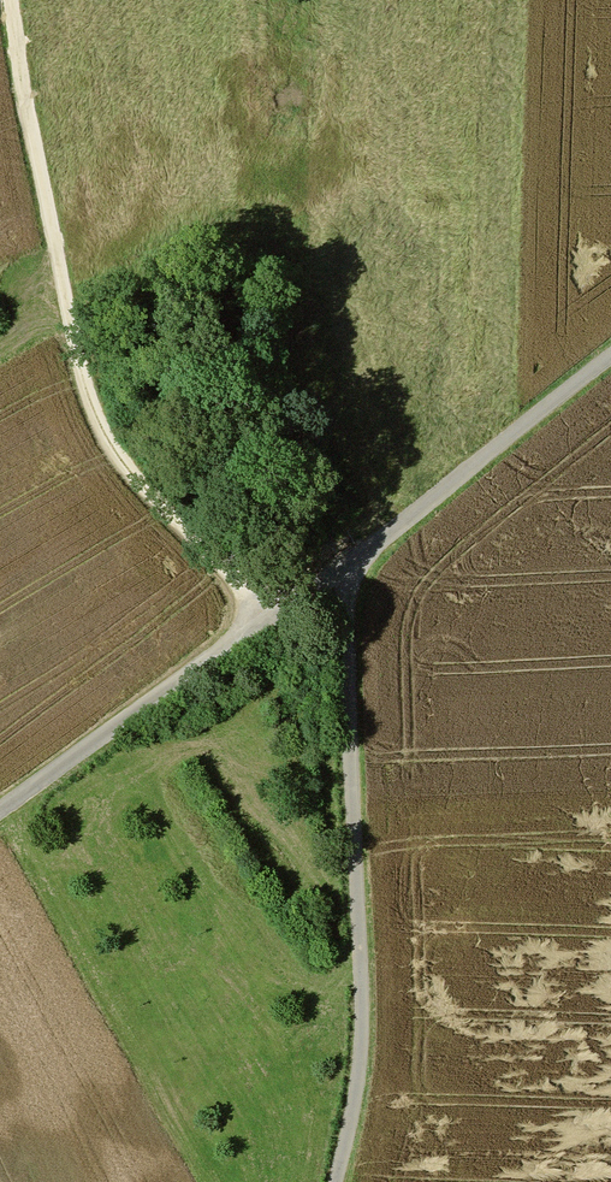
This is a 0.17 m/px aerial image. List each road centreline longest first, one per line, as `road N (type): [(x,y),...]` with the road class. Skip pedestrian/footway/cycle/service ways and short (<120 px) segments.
road 1 (track): [(263,624),(115,442),(90,393),(38,163),(13,0)]
road 2 (unclassified): [(338,1181),(364,1041),(345,573)]
road 3 (unclassified): [(0,815),(345,573)]
road 4 (unclassified): [(345,573),(610,359)]

